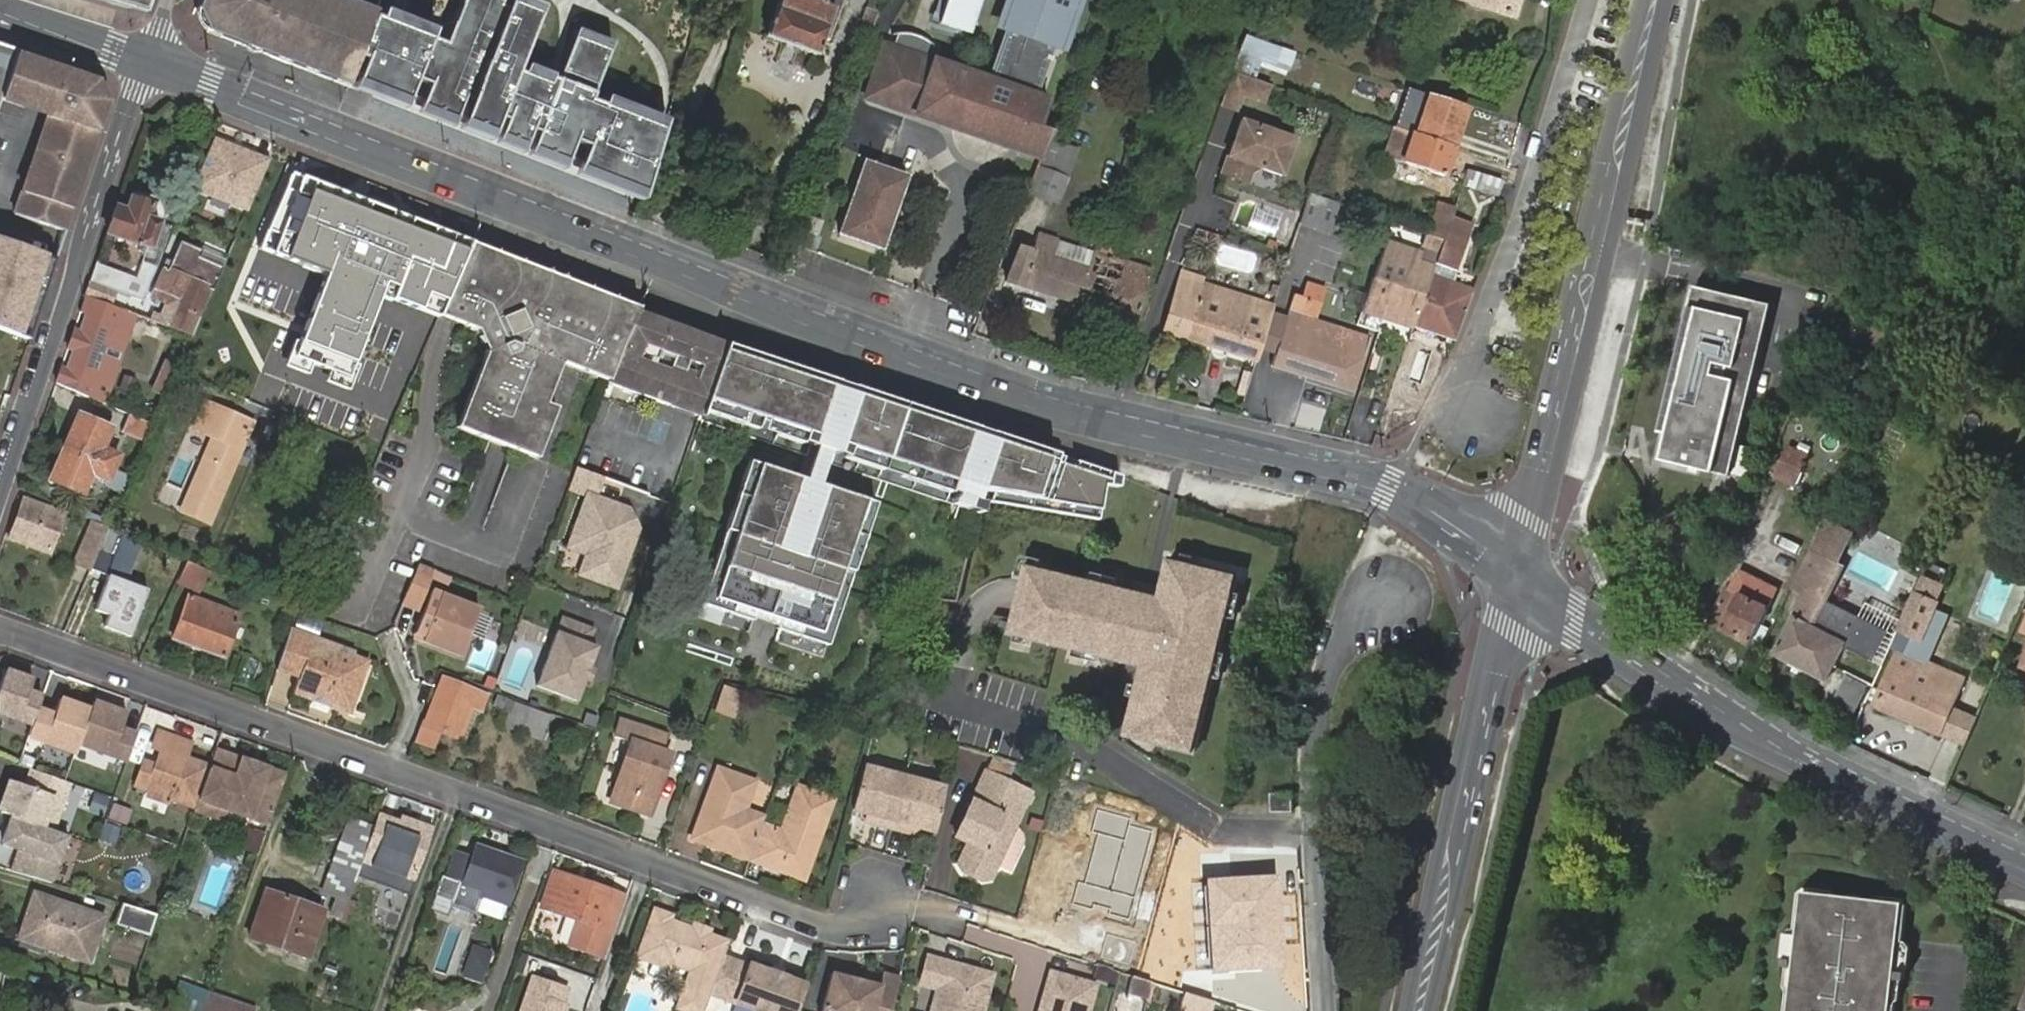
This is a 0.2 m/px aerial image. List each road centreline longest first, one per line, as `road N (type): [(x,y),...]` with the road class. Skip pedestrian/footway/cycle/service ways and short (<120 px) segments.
road 1 (secondary): [(1518,580),(1487,550),(1396,493),(1042,407),(149,59)]
road 2 (residential): [(0,629),(824,928),(855,923),(877,896)]
road 3 (tertiary): [(1518,580),(1602,249),(1655,0)]
road 4 (secondary): [(2024,869),(1758,737),(1573,630),(1518,580)]
road 5 (residential): [(0,498),(149,59)]
road 6 (tertiary): [(1518,580),(1487,672),(1418,1010)]
road 7 (residential): [(1585,0),(1471,373),(1478,412)]
road 8 (residential): [(1384,605),(1351,636),(1322,711),(1326,1010)]
road 9 (secondary): [(149,59),(0,8)]

